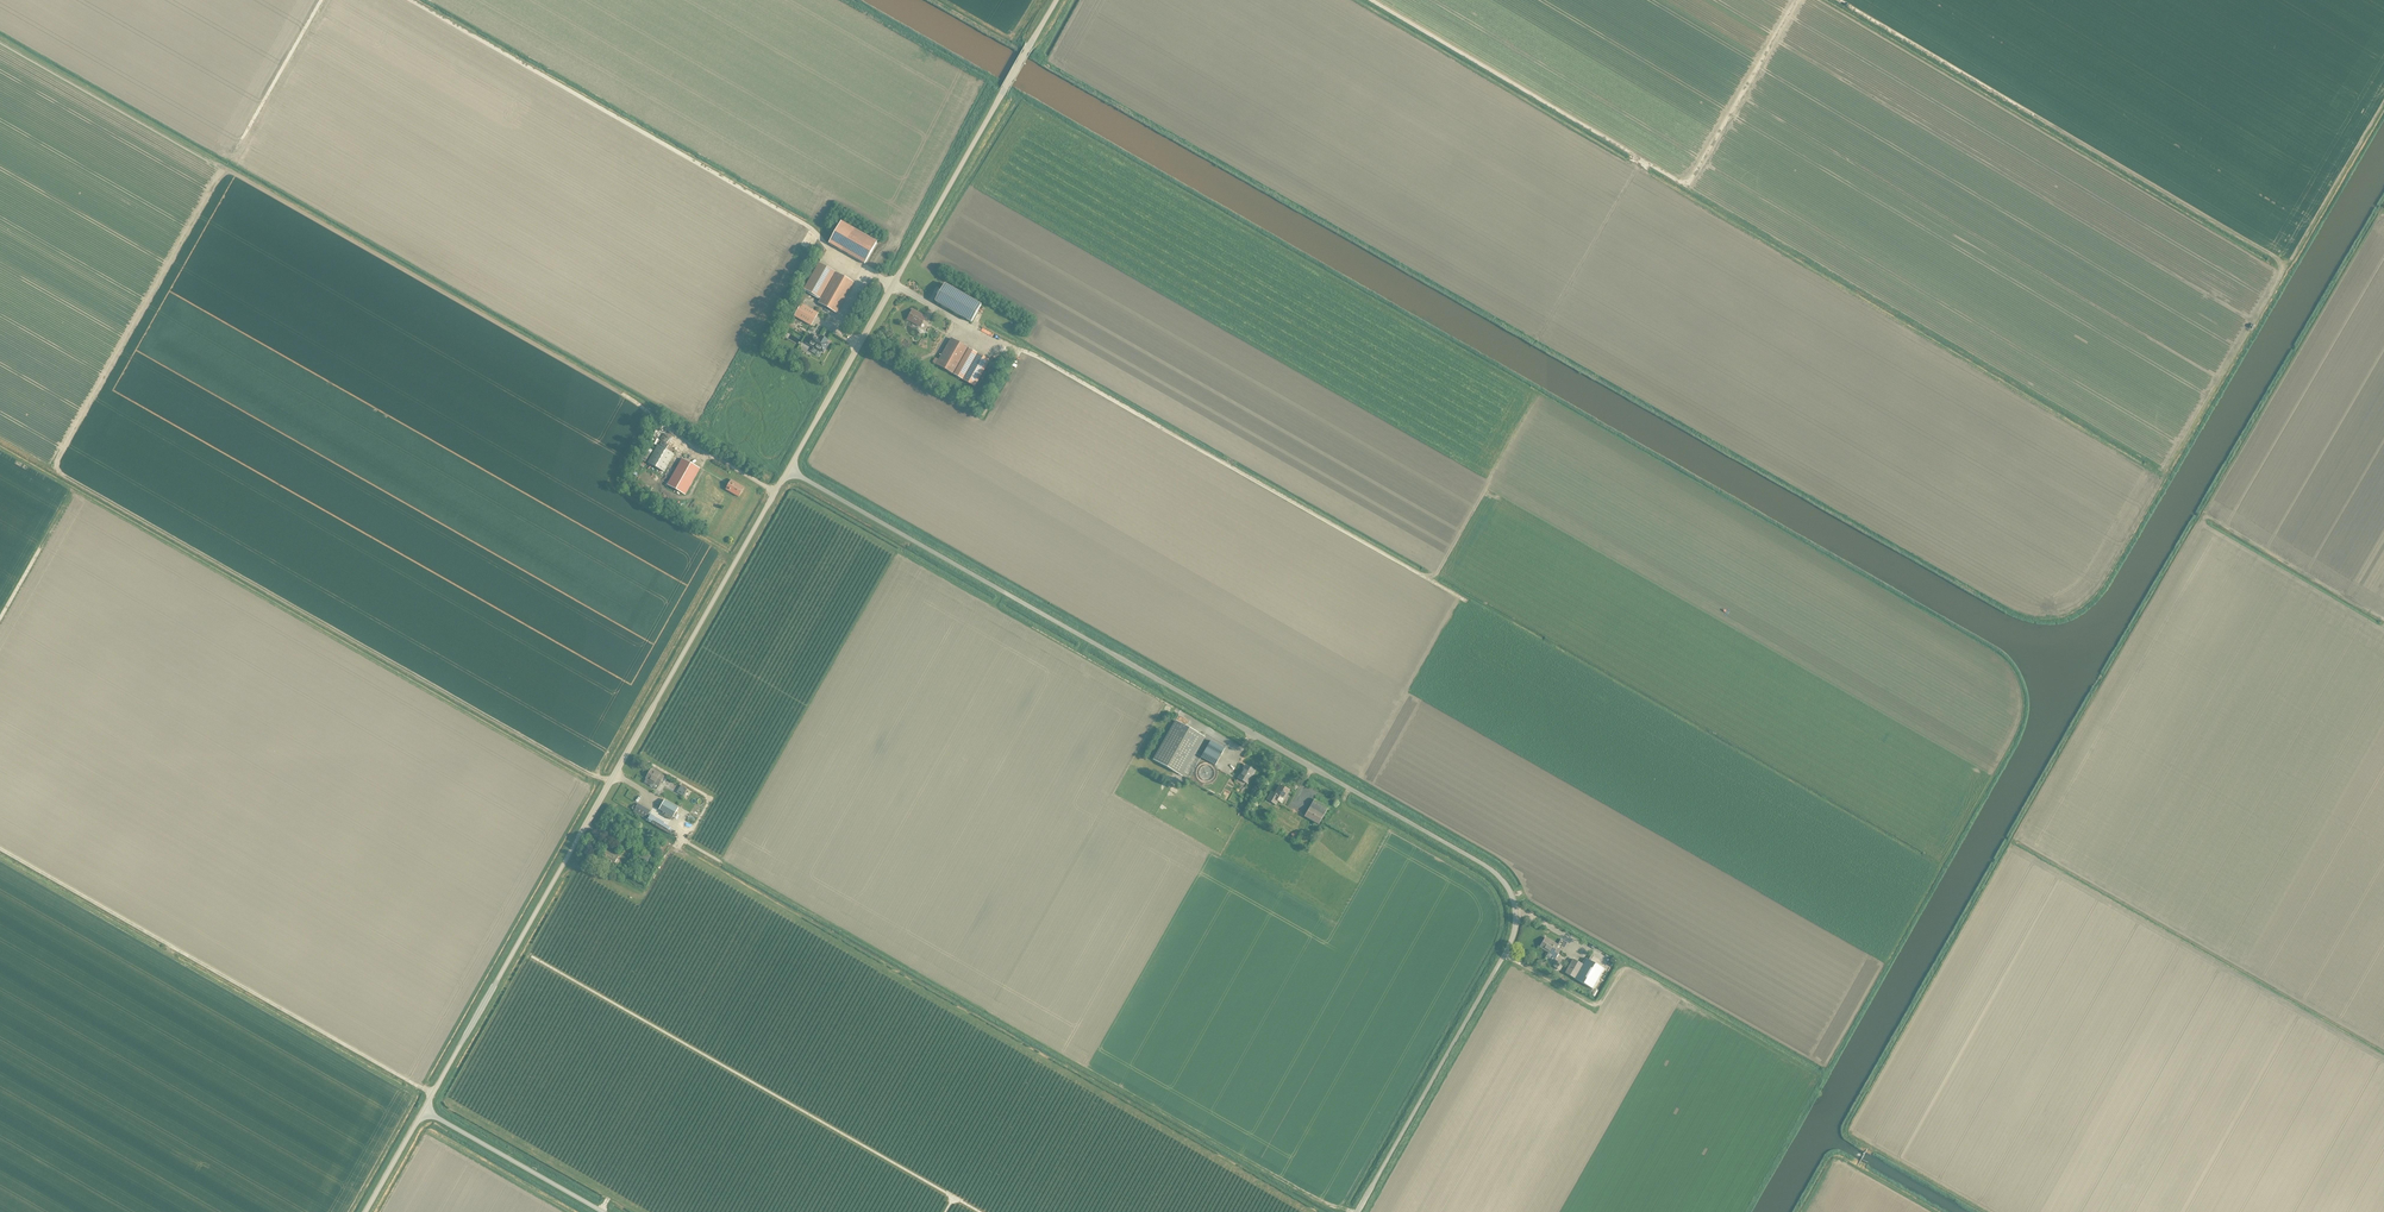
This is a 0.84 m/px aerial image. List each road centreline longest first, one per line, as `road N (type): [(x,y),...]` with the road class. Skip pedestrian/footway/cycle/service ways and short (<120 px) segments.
road 1 (unclassified): [(1356,1211),(1509,944),(1514,909),(1506,885),(1457,849),(788,469)]
road 2 (unclassified): [(427,1107),(788,469)]
road 3 (unclassified): [(788,469),(1056,0)]
road 4 (track): [(0,850),(417,1089),(427,1107)]
road 5 (unclassified): [(427,1107),(603,1211)]
road 6 (unclassified): [(365,1211),(427,1107)]

